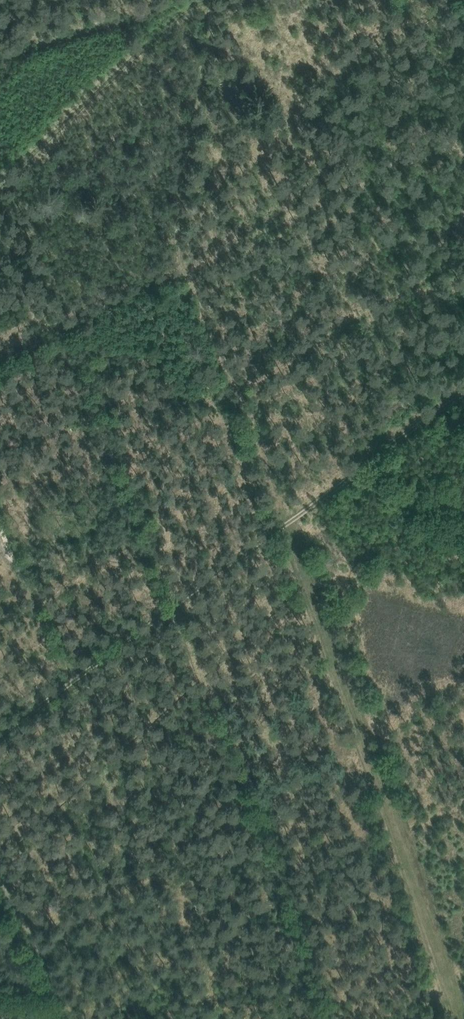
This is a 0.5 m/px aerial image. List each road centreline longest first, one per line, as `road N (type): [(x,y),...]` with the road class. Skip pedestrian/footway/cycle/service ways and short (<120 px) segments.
road 1 (track): [(16,165),(315,993)]
road 2 (track): [(190,264),(463,999)]
road 3 (track): [(73,682),(463,393)]
road 4 (track): [(100,309),(463,138)]
road 5 (track): [(210,0),(165,275)]
road 6 (track): [(0,180),(197,0)]
road 7 (track): [(463,260),(239,396)]
road 8 (track): [(0,50),(191,0)]

